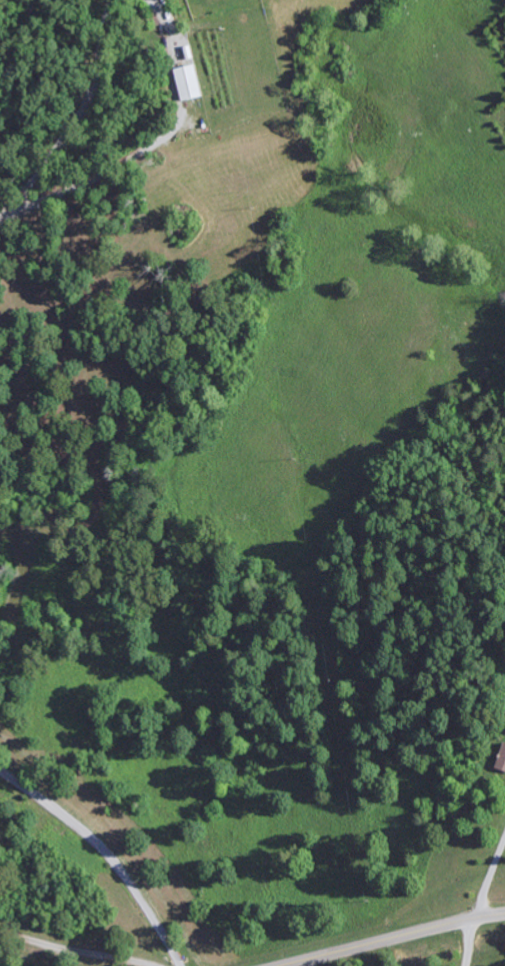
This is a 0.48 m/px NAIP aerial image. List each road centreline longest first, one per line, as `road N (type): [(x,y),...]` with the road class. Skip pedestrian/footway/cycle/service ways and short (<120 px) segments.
road 1 (secondary): [(286,965),(504,915)]

